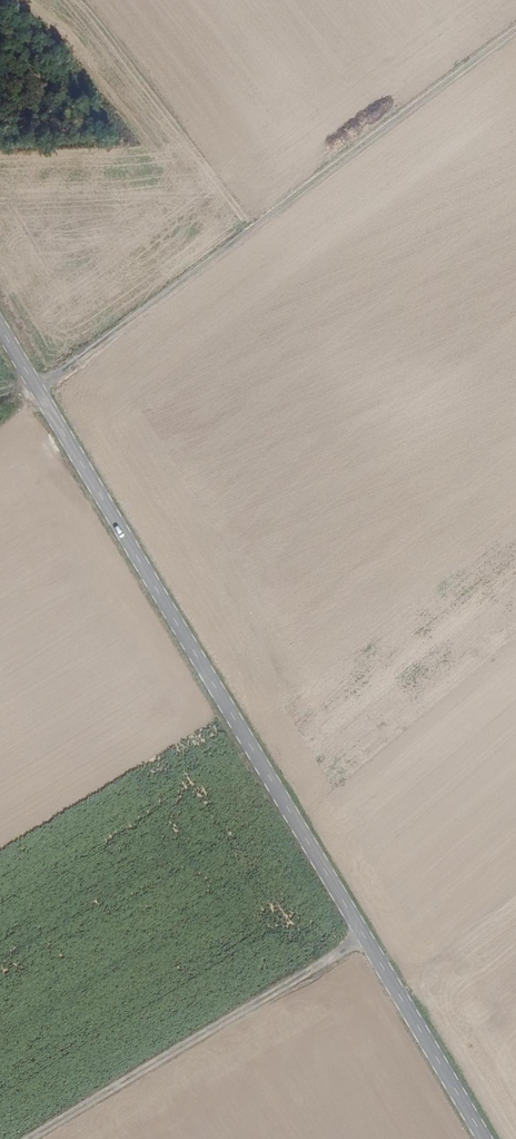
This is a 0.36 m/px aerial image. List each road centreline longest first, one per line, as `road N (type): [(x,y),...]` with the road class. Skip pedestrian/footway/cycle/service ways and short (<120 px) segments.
road 1 (secondary): [(0,325),(484,1138)]
road 2 (track): [(515,30),(38,388)]
road 3 (track): [(33,1138),(364,935)]

